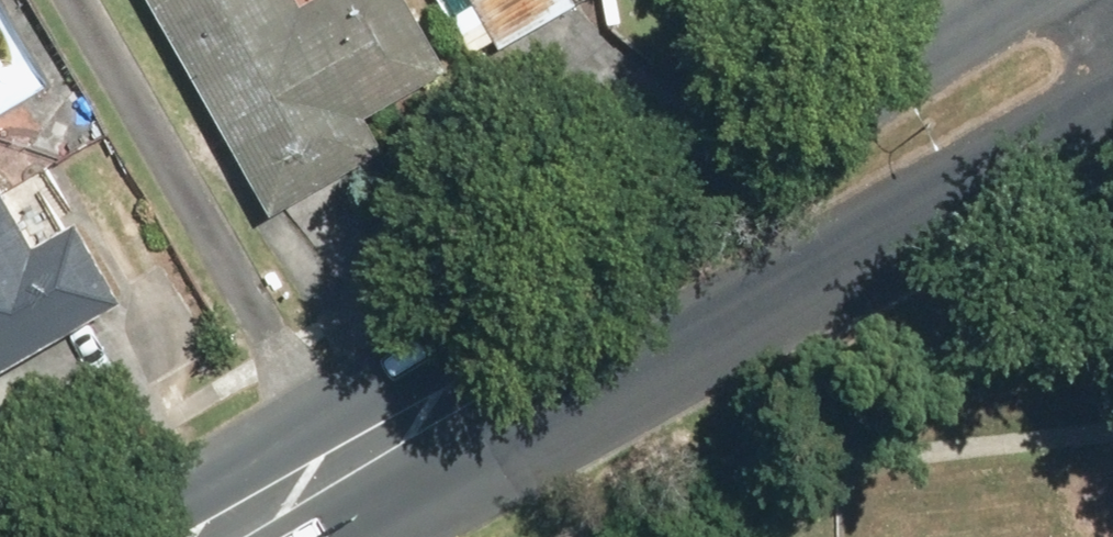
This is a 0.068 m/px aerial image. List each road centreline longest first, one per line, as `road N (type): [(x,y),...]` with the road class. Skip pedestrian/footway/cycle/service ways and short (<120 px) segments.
road 1 (secondary): [(1112,100),(688,346),(478,407)]
road 2 (secondary): [(478,407),(568,276),(600,248),(1020,0)]
road 3 (secondary): [(247,536),(478,407)]

